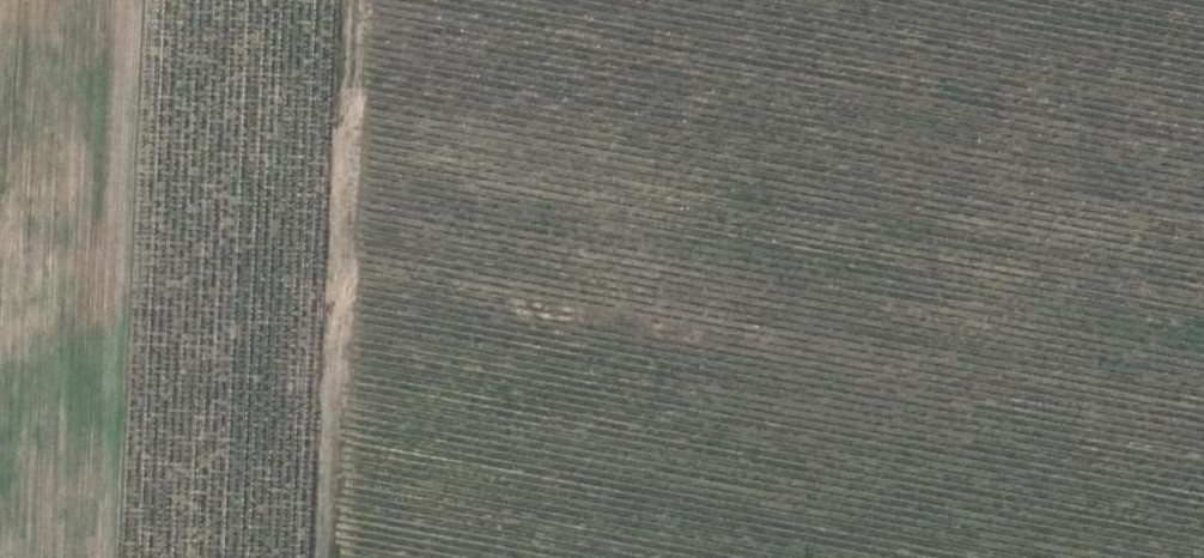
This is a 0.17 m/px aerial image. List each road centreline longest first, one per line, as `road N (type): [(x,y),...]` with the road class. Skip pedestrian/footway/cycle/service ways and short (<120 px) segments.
road 1 (track): [(358,0),(324,557)]
road 2 (track): [(0,311),(129,301)]

